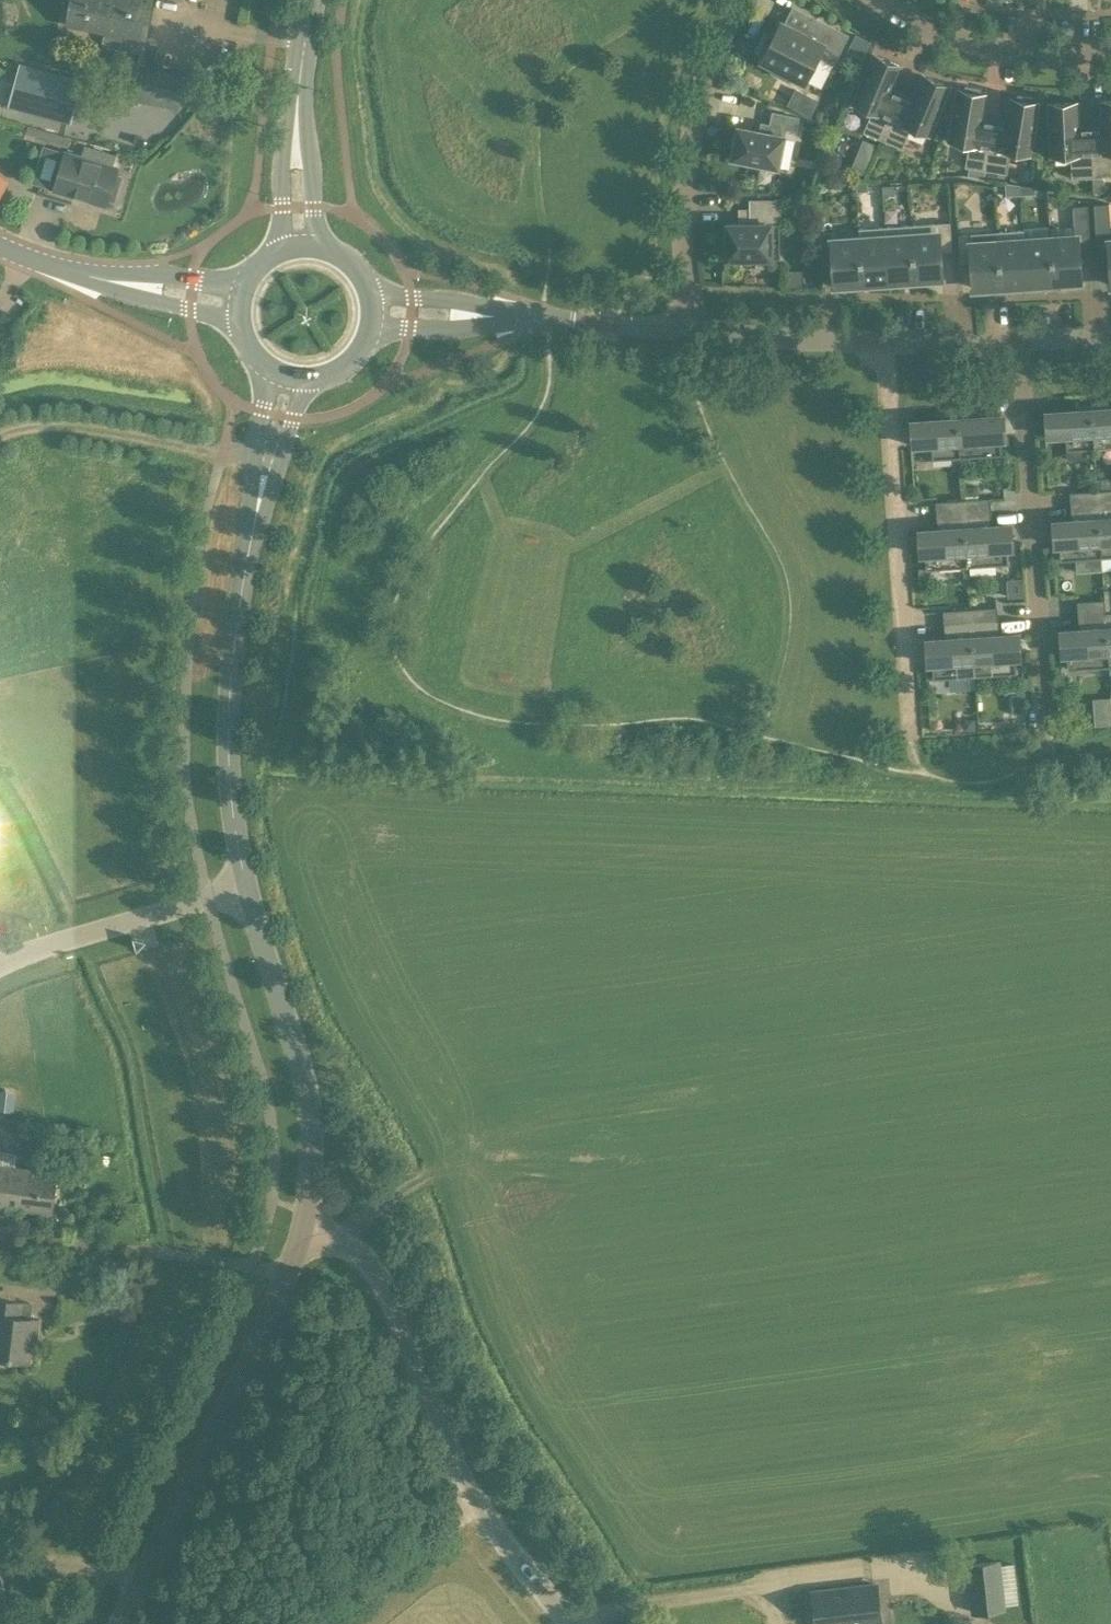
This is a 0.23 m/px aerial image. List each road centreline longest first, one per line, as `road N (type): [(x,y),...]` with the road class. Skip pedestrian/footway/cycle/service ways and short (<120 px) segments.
road 1 (tertiary): [(246,886),(230,793),(233,650),(288,379)]
road 2 (unclassified): [(573,1623),(517,1559),(462,1474),(382,1274),(307,1220)]
road 3 (tertiary): [(118,1623),(307,1220)]
road 4 (residential): [(914,742),(883,346)]
road 5 (residential): [(1044,727),(1020,344)]
road 6 (tertiary): [(307,1220),(314,1136),(306,1082),(246,886)]
road 7 (residential): [(735,0),(702,81),(690,144),(681,228),(687,335)]
road 8 (unclassified): [(0,963),(246,886)]
road 9 (tertiary): [(299,247),(300,84),(313,0)]
road 10 (tertiary): [(240,301),(49,264),(0,243)]
road 11 (residential): [(881,0),(926,28),(973,43),(1110,53)]
road 12 (track): [(220,450),(103,427),(0,436)]
road 13 (residential): [(687,335),(883,346)]
road 14 (unclassified): [(375,318),(548,322)]
road 15 (residential): [(548,322),(687,335)]
road 16 (residential): [(883,346),(1020,344)]
road 17 (tertiary): [(288,379),(322,380),(352,365),(375,318)]

